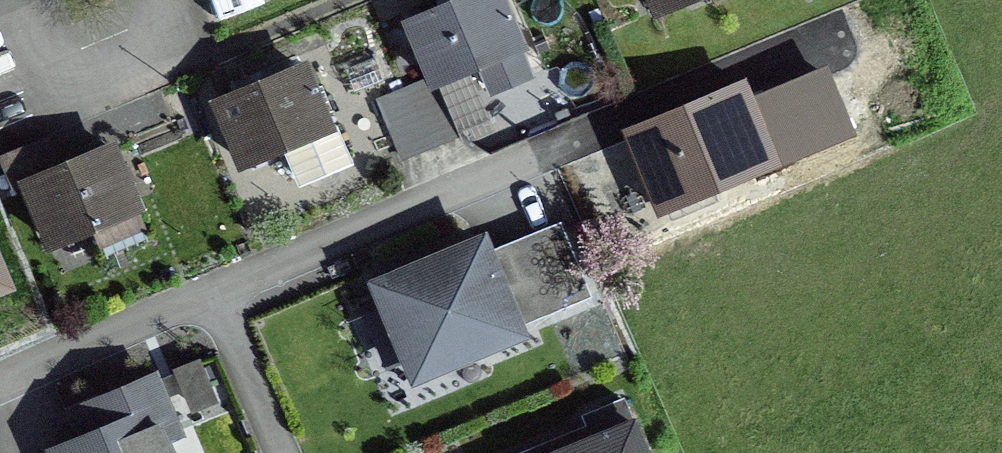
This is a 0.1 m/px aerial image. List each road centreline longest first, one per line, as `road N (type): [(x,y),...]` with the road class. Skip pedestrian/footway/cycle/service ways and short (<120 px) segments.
road 1 (residential): [(0,386),(537,158)]

